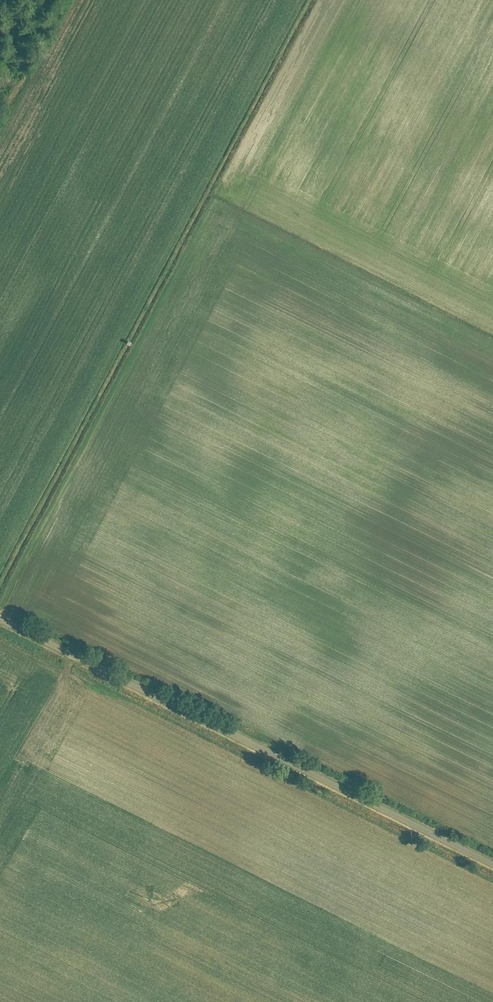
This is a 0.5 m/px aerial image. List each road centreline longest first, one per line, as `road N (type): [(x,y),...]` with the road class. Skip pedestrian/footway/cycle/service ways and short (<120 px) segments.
road 1 (residential): [(492,859),(0,611)]

